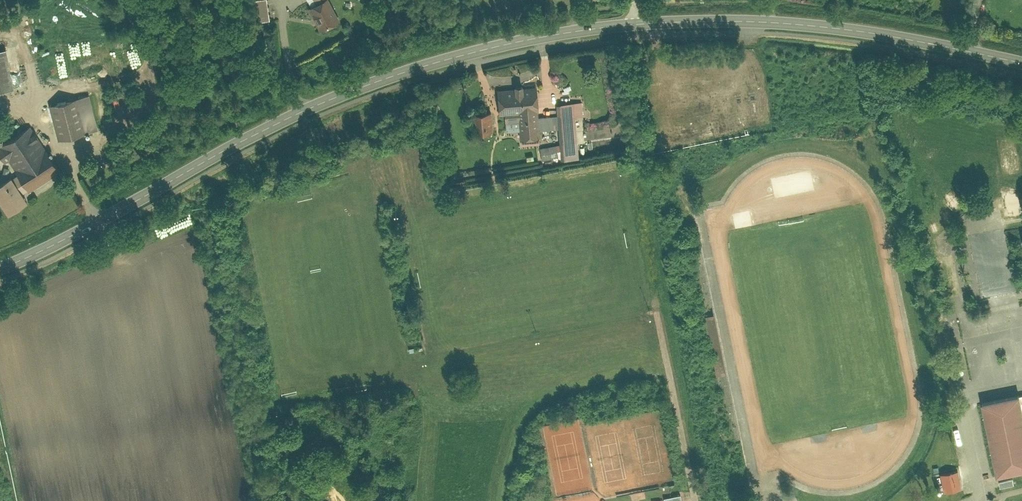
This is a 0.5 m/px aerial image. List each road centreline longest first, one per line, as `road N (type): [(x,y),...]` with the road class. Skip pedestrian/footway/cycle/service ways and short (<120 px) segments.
road 1 (secondary): [(1021,62),(785,22),(652,21),(540,36),(398,73),(300,112),(0,267)]

